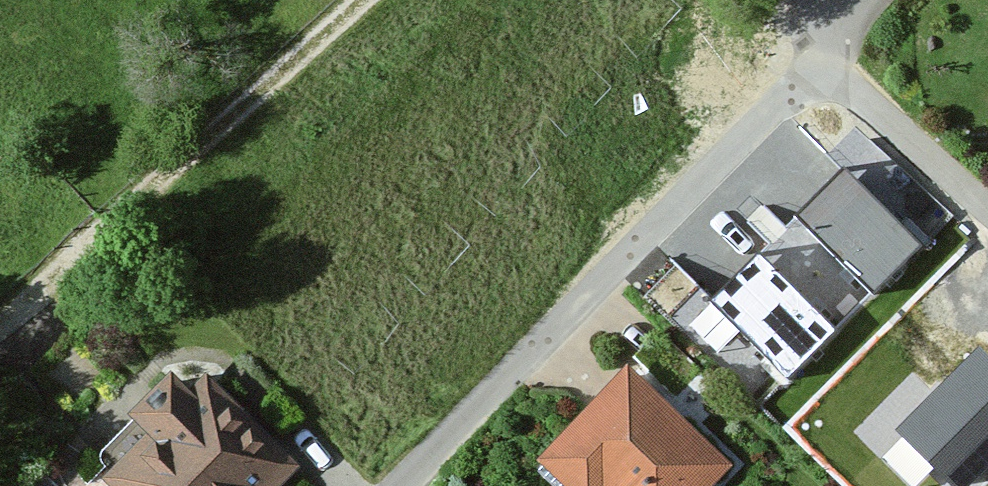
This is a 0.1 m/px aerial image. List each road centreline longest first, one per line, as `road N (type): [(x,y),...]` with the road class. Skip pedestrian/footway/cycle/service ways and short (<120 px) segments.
road 1 (residential): [(394,485),(803,69)]
road 2 (track): [(0,323),(362,0)]

